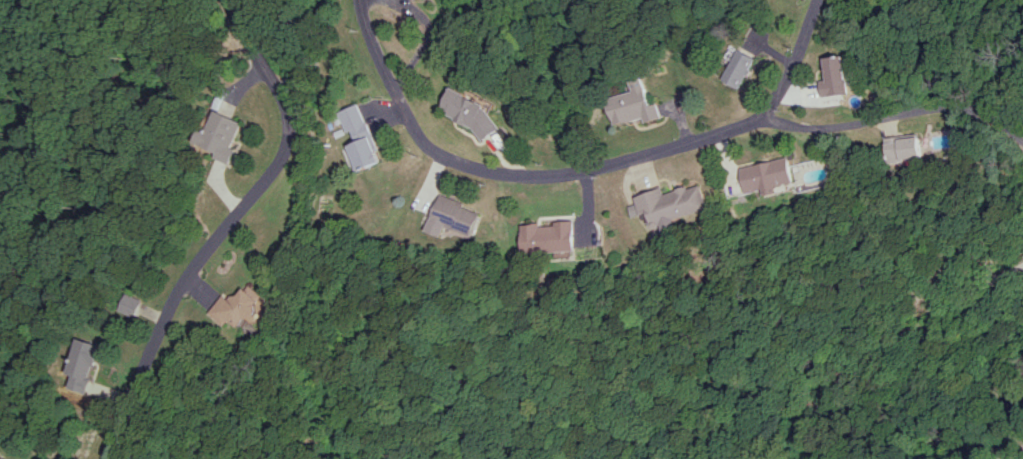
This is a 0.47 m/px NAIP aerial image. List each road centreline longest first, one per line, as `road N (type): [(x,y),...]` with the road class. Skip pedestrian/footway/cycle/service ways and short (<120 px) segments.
road 1 (residential): [(360,0),(419,138),(439,155),(514,176),(582,170),(768,115),(818,0)]
road 2 (residential): [(225,0),(275,87),(286,118),(282,149),(178,287),(103,458)]
road 3 (residential): [(1019,137),(981,113),(945,104),(792,127),(768,115)]

